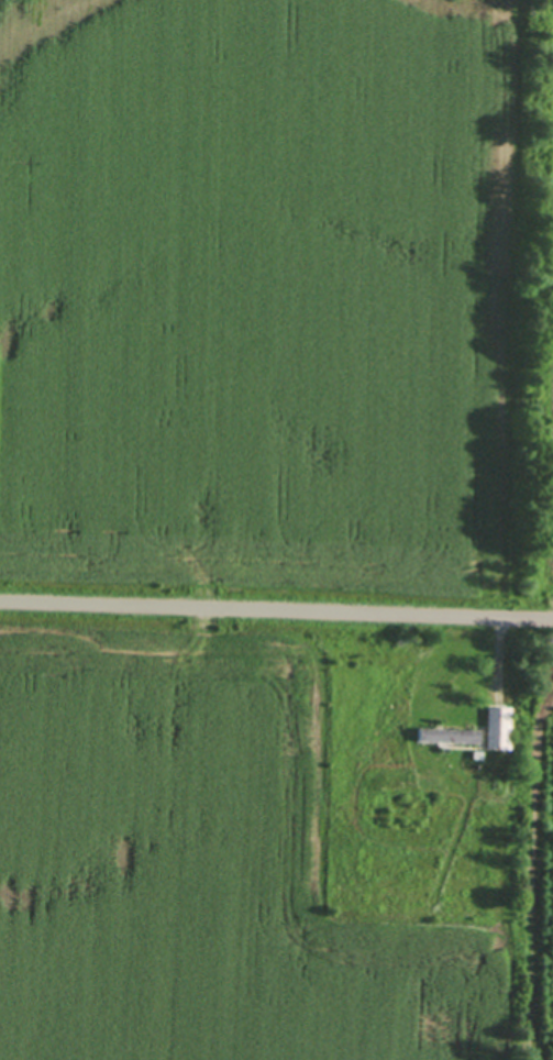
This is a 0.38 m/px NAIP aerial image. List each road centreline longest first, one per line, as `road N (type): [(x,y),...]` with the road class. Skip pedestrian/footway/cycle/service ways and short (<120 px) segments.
road 1 (residential): [(552,620),(0,604)]

